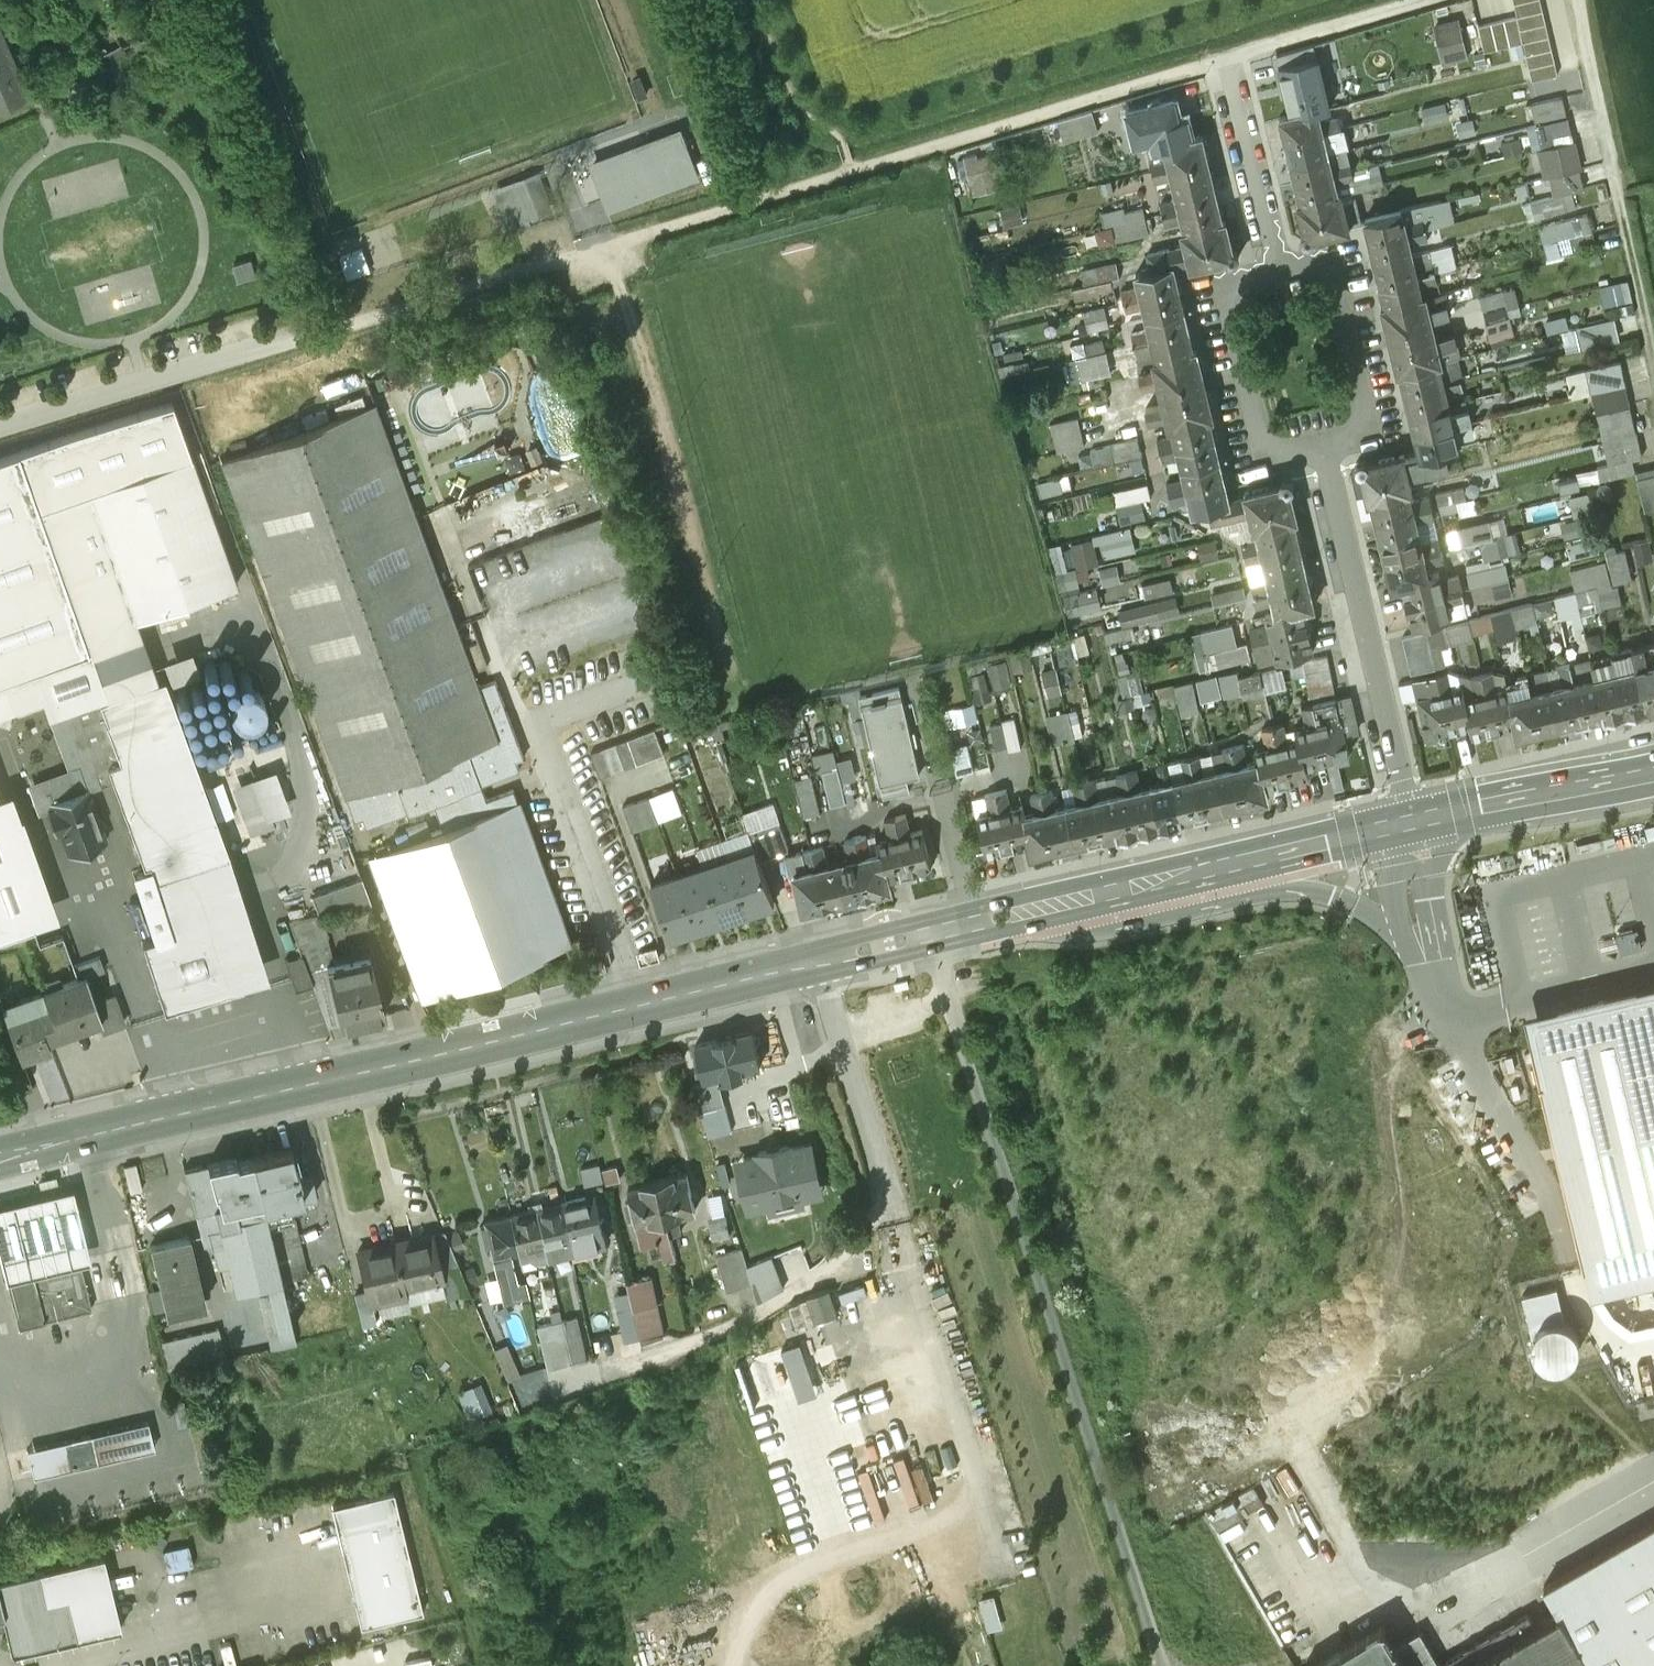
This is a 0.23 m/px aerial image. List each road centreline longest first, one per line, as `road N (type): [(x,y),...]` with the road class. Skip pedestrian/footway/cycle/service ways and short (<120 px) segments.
road 1 (primary): [(0,1159),(1237,858)]
road 2 (track): [(1417,0),(607,245)]
road 3 (track): [(527,1398),(740,1325),(840,1266),(890,1202)]
road 4 (residential): [(1325,445),(1409,816)]
road 5 (residential): [(296,335),(0,426)]
road 6 (residential): [(1325,445),(1266,460),(1223,285),(1279,271)]
road 7 (residential): [(1279,271),(1330,259),(1372,434),(1325,445)]
road 8 (primary): [(1409,816),(1653,759)]
road 9 (primary): [(1237,858),(1351,897),(1440,956)]
road 10 (residential): [(1229,57),(1279,271)]
road 11 (primary): [(1237,858),(1409,816)]

